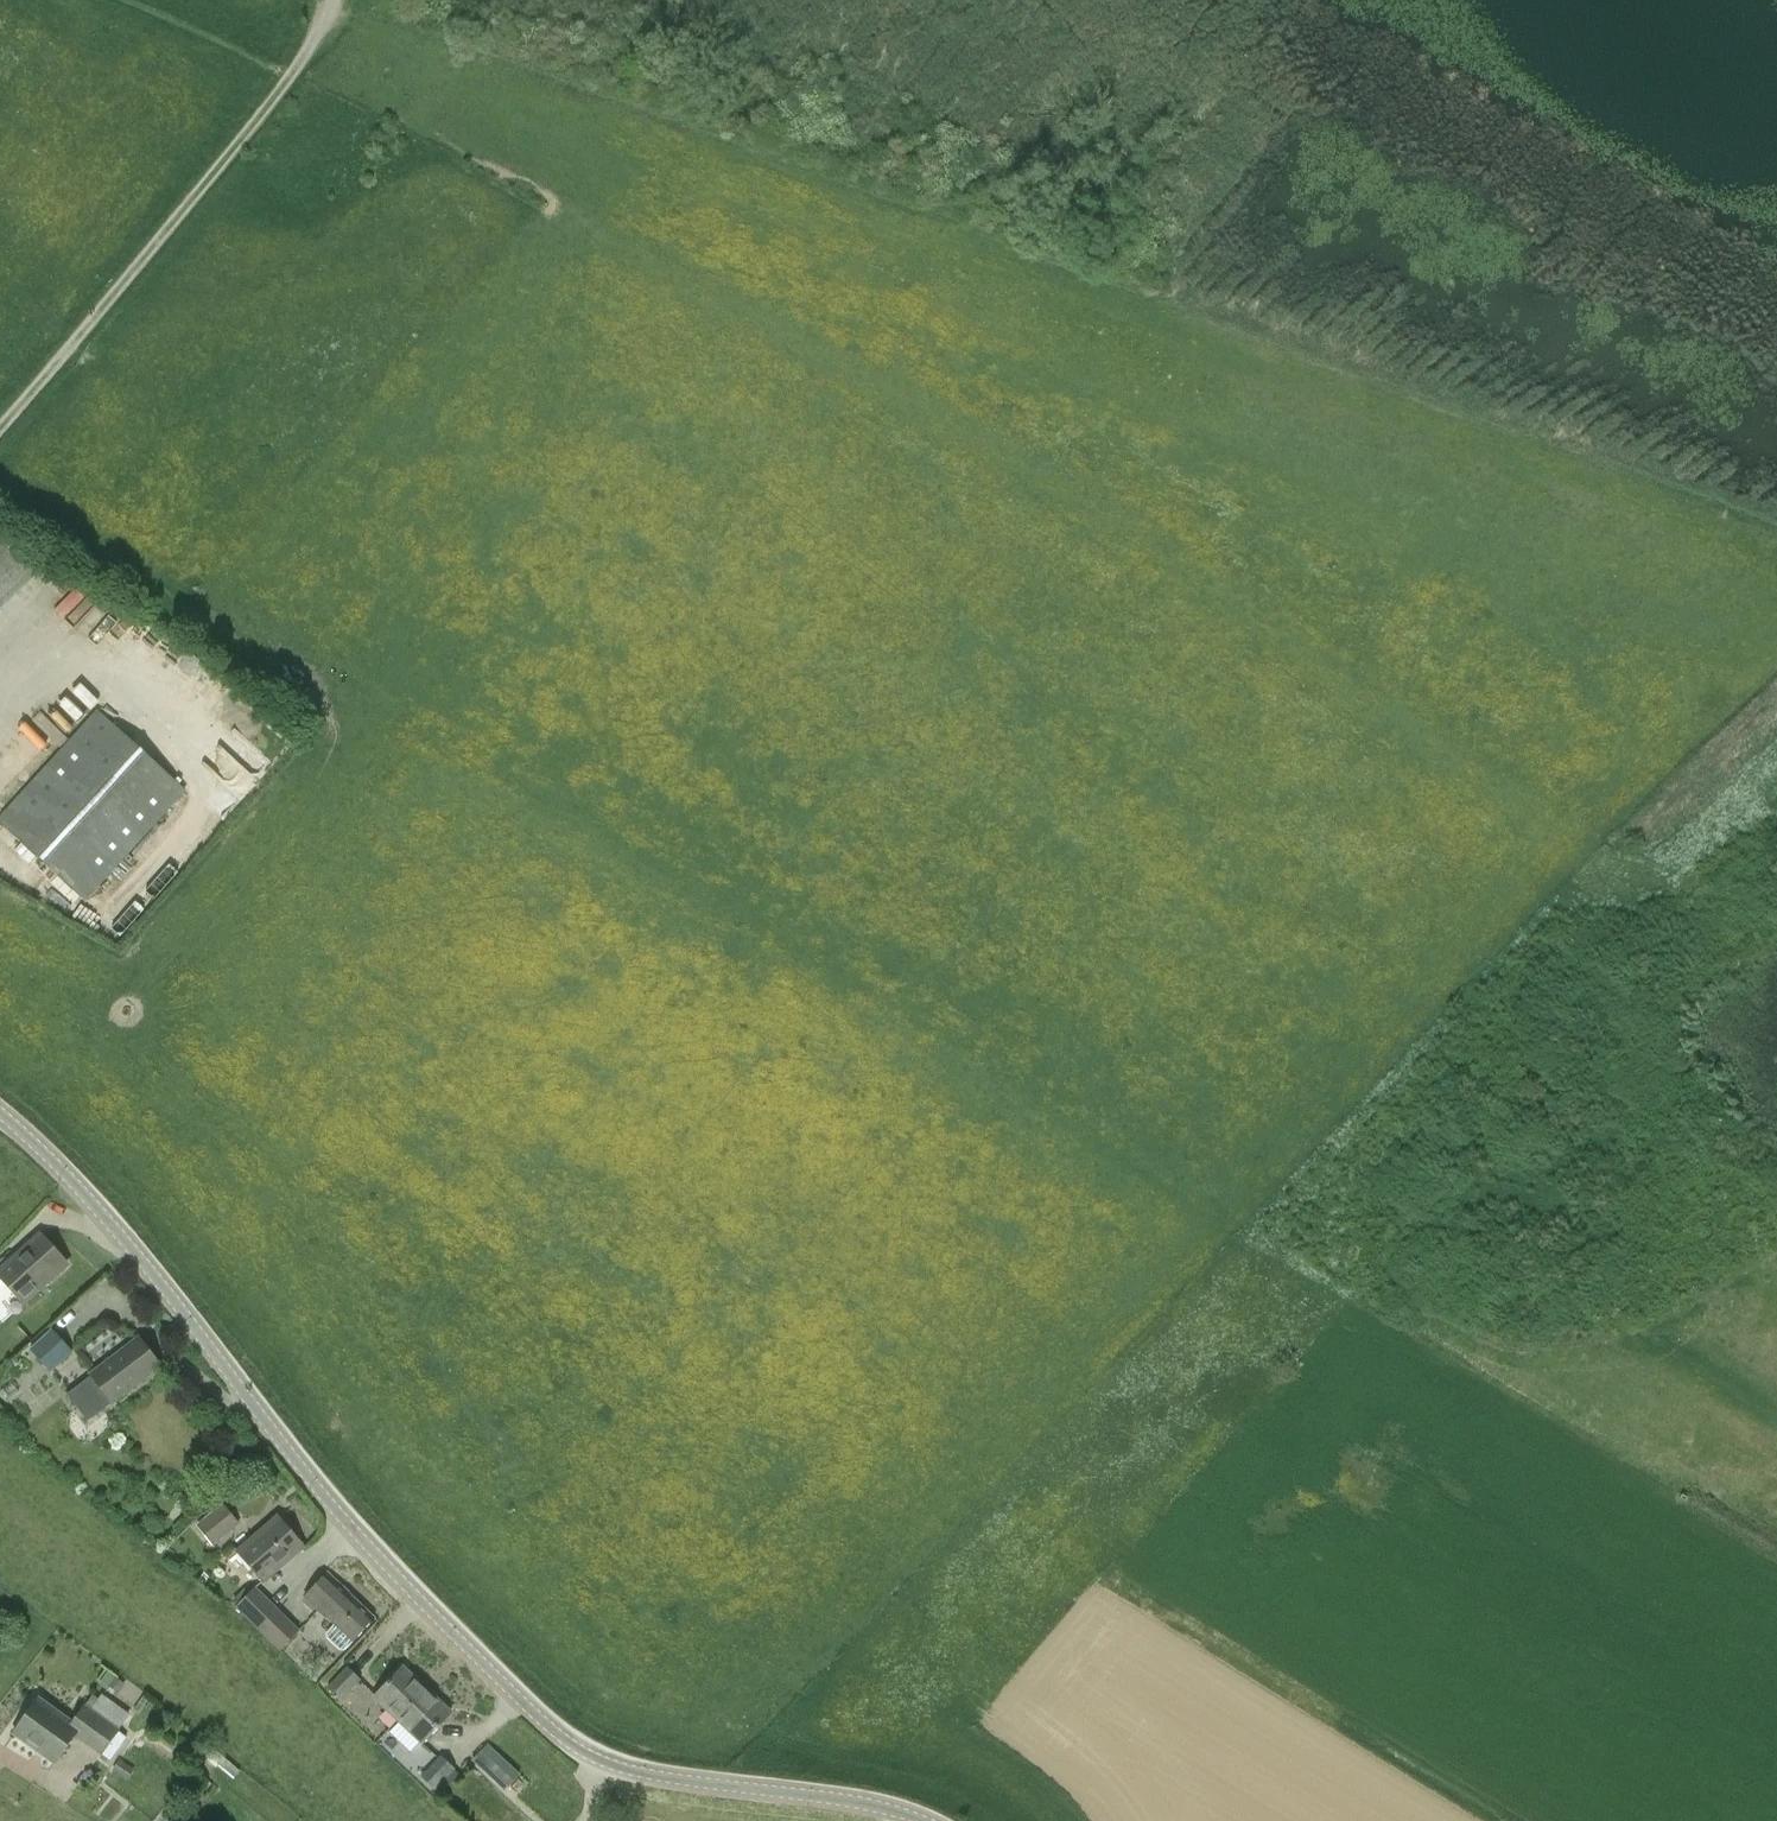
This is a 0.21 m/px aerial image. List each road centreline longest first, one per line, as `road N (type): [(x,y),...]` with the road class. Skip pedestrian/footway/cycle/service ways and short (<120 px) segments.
road 1 (tertiary): [(947,1820),(867,1796),(642,1766),(570,1743),(446,1631),(118,1231),(0,1115)]
road 2 (track): [(288,72),(283,94),(0,433)]

